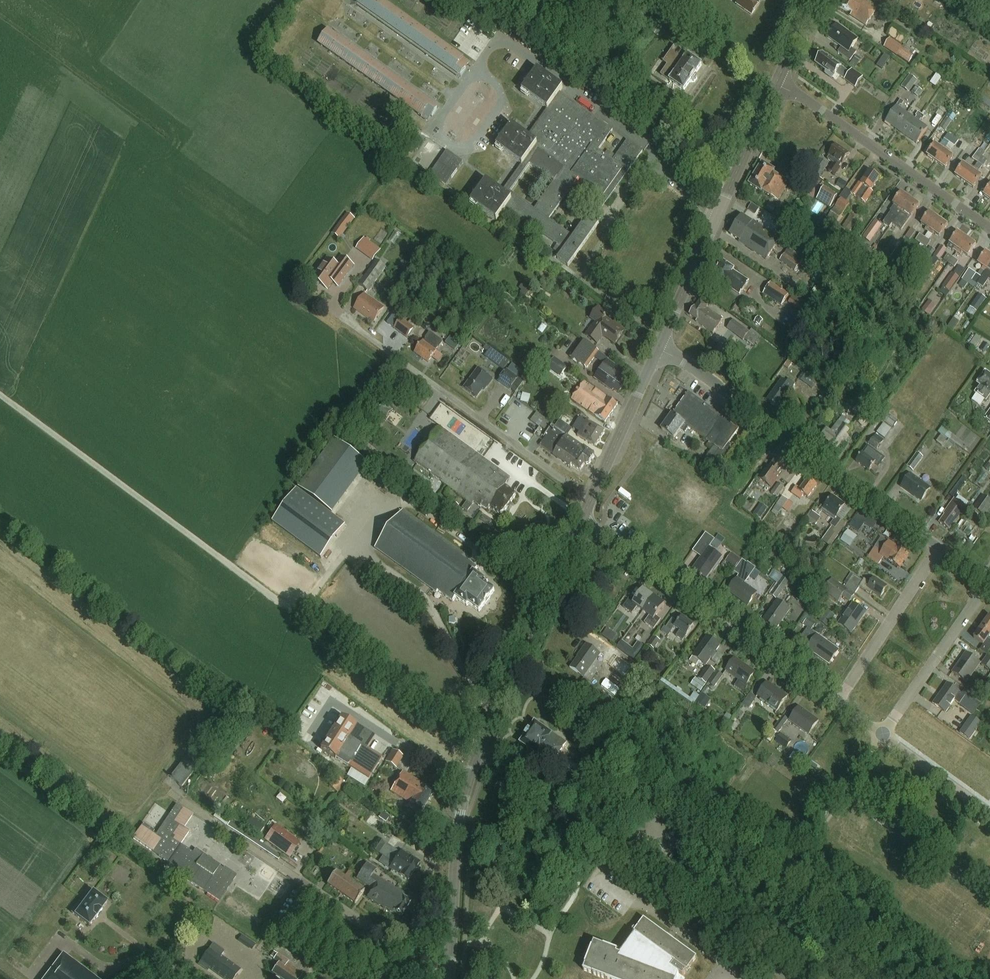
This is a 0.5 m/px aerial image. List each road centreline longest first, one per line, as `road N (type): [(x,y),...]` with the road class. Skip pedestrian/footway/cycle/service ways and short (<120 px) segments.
road 1 (residential): [(785,978),(480,751)]
road 2 (residential): [(939,547),(660,344)]
road 3 (residential): [(590,499),(345,318)]
road 4 (unclassified): [(827,695),(581,519)]
road 5 (unclassified): [(404,951),(184,801)]
road 6 (residential): [(989,231),(778,82)]
road 7 (secondary): [(480,751),(581,519)]
road 8 (residential): [(989,898),(856,800),(853,776),(884,736)]
road 9 (residential): [(884,736),(989,583)]
road 10 (residential): [(836,700),(939,547)]
road 11 (secondary): [(590,499),(660,344)]
road 12 (secondary): [(718,214),(778,82)]
road 13 (secondary): [(660,344),(718,214)]
road 14 (residential): [(722,975),(720,959),(626,891)]
road 15 (unclassified): [(989,812),(884,736)]
road 16 (secondary): [(449,978),(456,849)]
road 17 (unclassified): [(404,951),(436,852),(456,849)]

